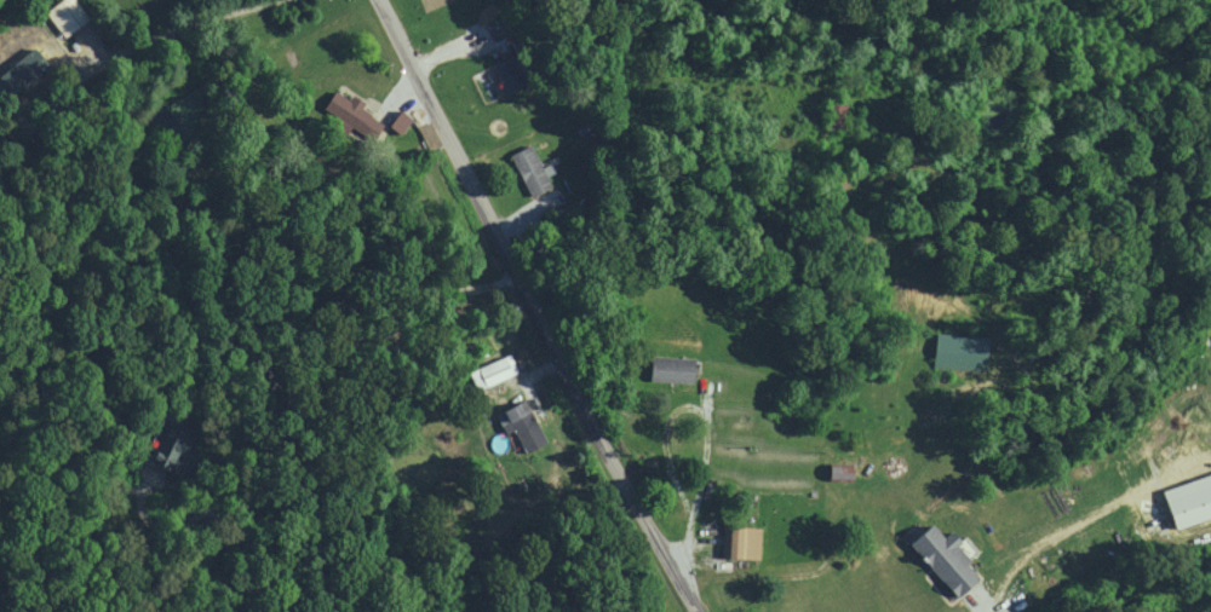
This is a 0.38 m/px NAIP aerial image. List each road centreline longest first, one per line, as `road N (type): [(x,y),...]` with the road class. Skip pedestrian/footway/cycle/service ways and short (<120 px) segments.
road 1 (residential): [(696,611),(376,0)]
road 2 (residential): [(108,56),(275,0)]

